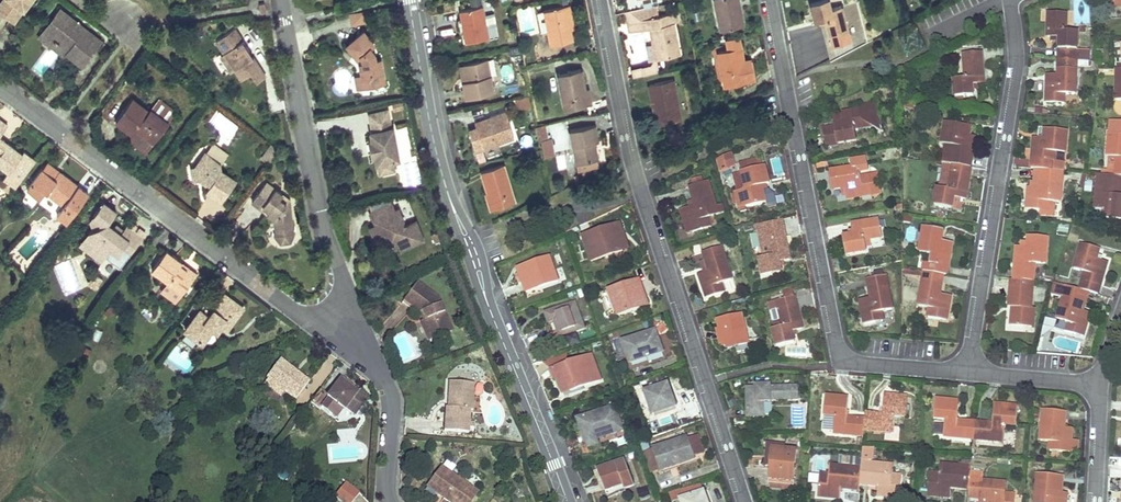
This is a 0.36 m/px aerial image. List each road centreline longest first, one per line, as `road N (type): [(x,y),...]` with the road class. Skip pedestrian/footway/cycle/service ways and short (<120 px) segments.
road 1 (residential): [(408,0),(448,195),(567,501)]
road 2 (residential): [(599,0),(632,167),(743,501)]
road 3 (residential): [(768,0),(838,352),(862,364),(968,374)]
road 4 (residential): [(0,86),(302,314),(349,332)]
road 5 (residential): [(1010,0),(1016,70),(968,374)]
road 6 (residential): [(349,332),(279,0)]
road 7 (residential): [(349,332),(391,402),(388,501)]
road 8 (residential): [(968,374),(1100,384)]

